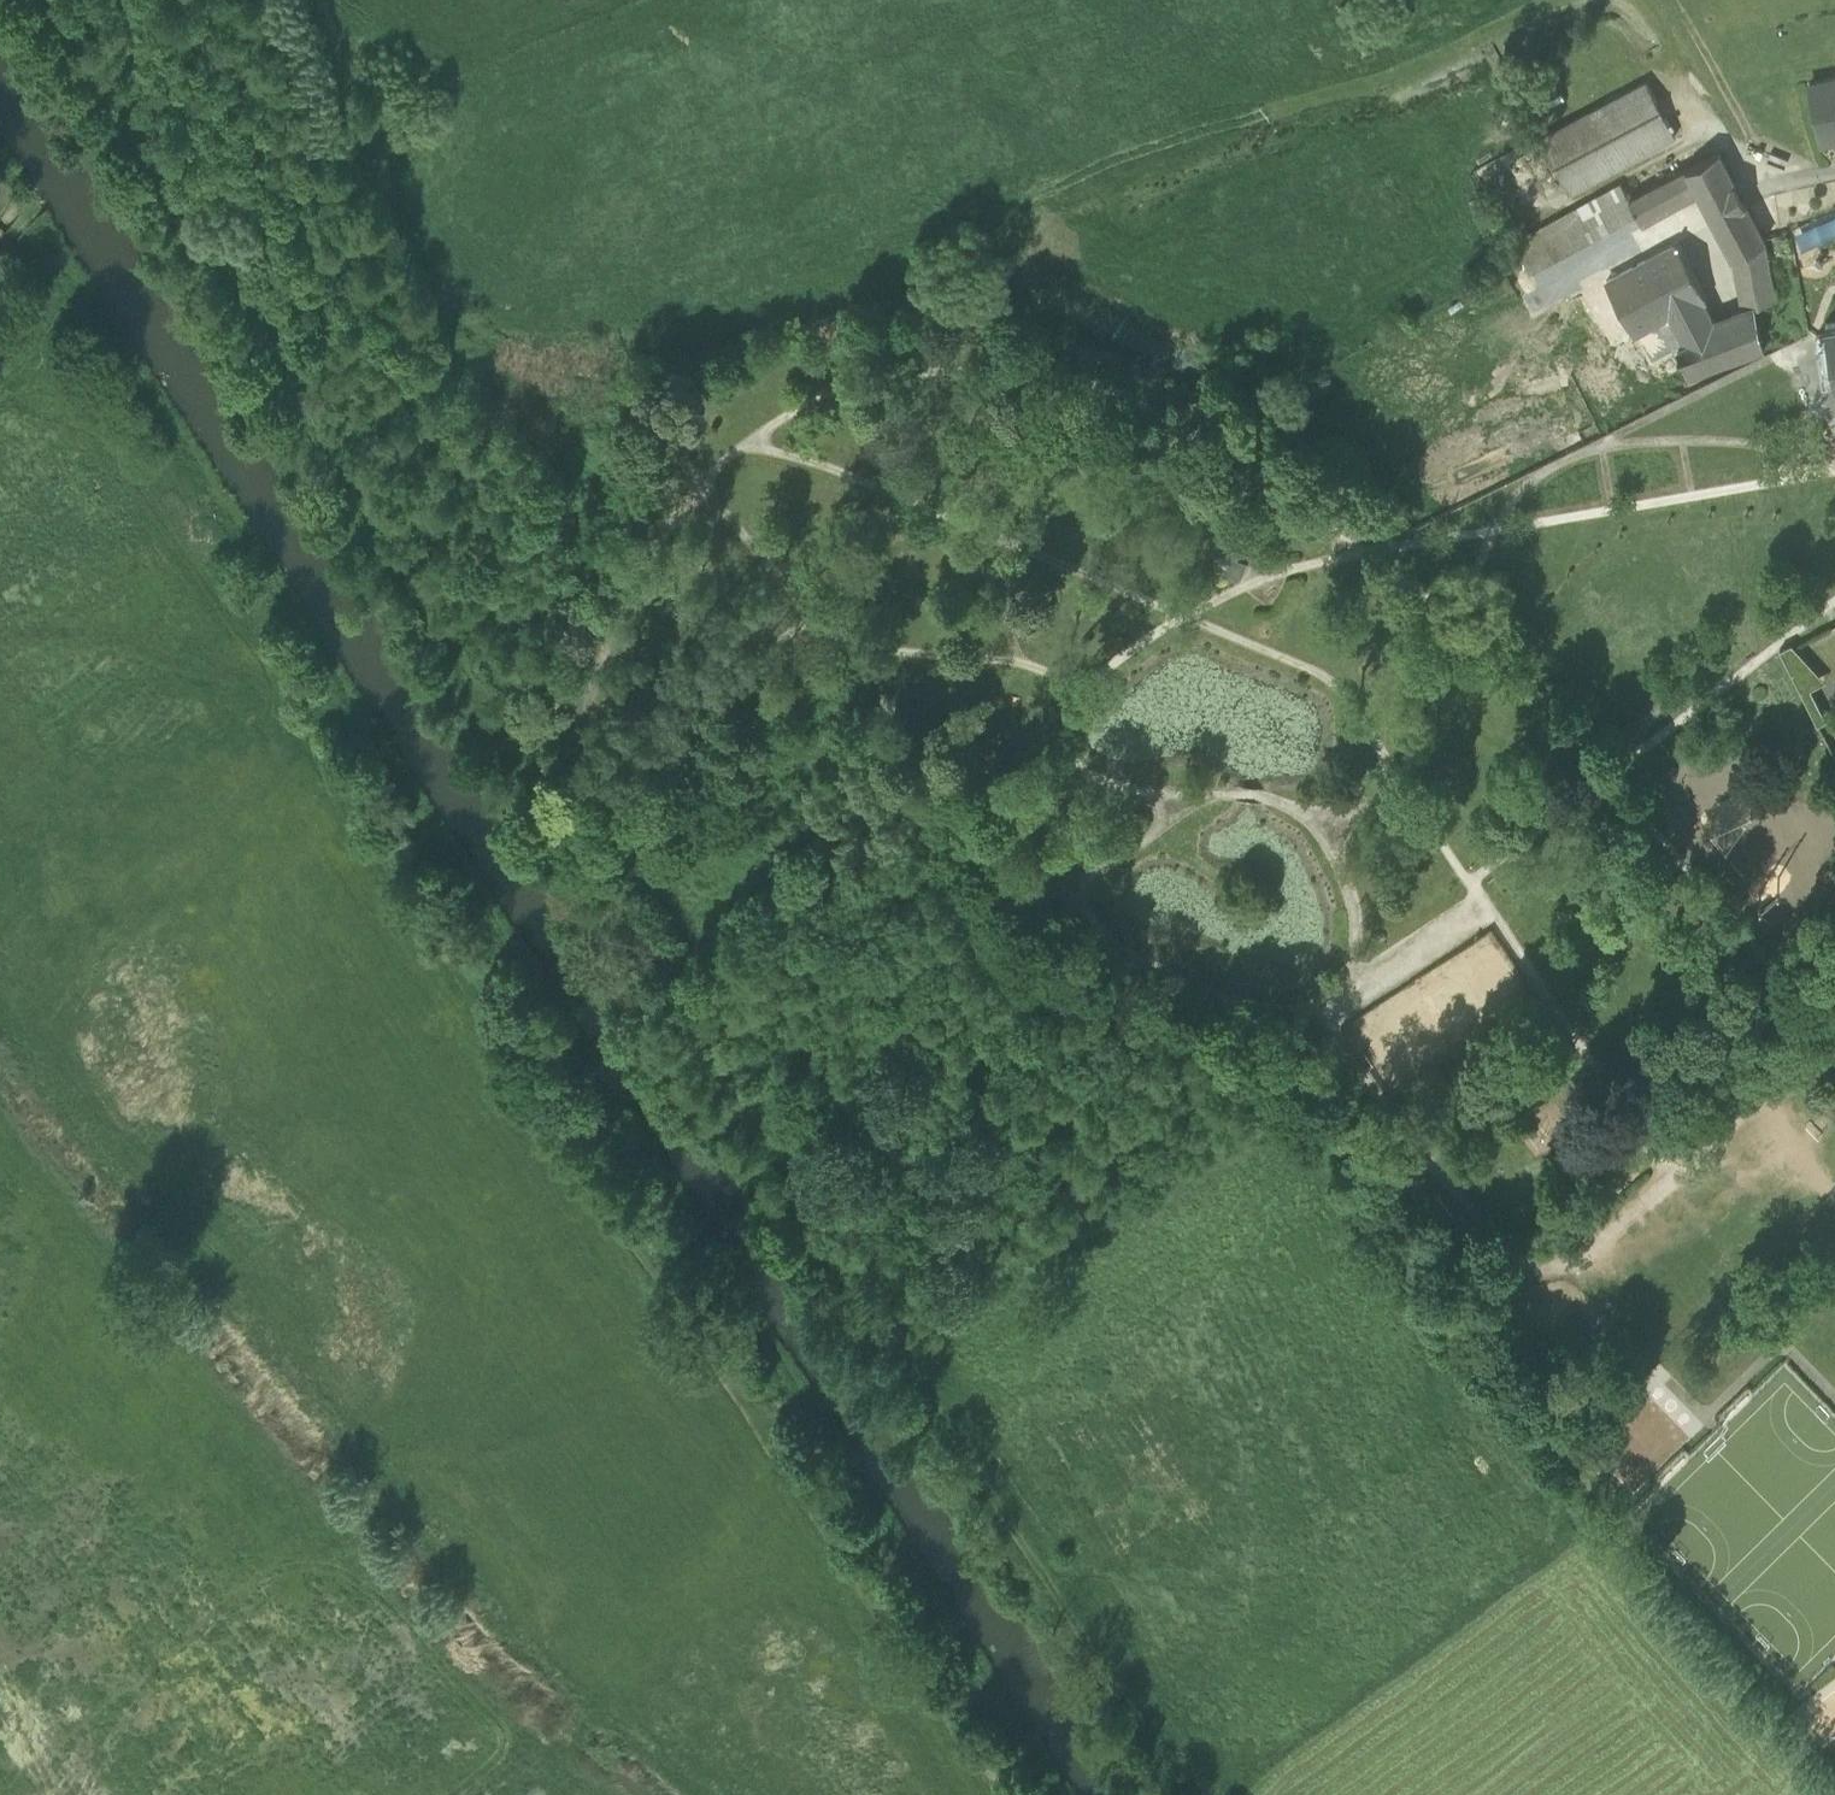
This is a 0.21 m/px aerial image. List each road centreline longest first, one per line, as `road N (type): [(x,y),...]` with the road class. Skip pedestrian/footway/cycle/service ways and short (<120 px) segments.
road 1 (track): [(1214,1794),(503,701)]
road 2 (track): [(1672,0),(1773,184)]

